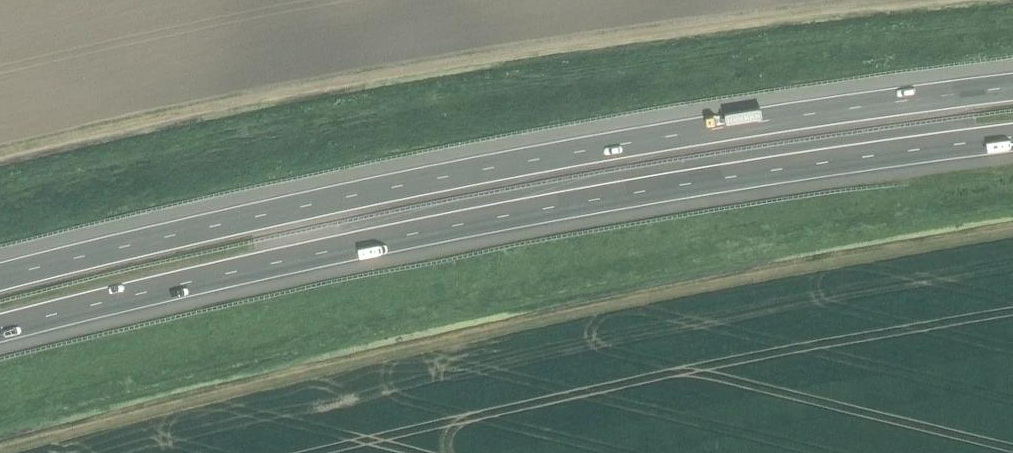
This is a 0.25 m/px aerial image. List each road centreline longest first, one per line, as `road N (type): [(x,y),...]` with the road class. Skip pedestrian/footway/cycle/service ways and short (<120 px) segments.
road 1 (motorway): [(0,329),(633,192),(1012,138)]
road 2 (motorway): [(1012,78),(440,169),(0,264)]

